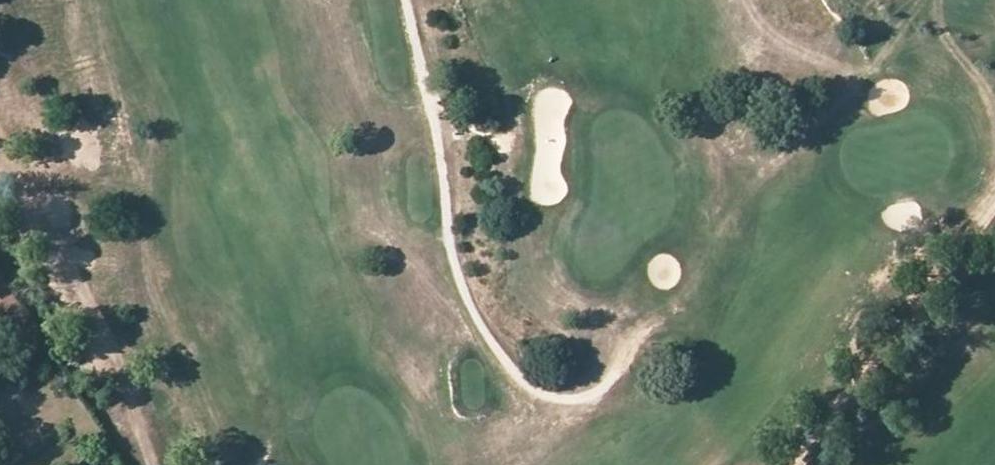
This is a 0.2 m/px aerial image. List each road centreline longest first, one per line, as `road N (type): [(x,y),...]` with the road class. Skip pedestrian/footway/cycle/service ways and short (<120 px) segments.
road 1 (track): [(407,0),(445,178),(452,255),(479,325),(530,386),(554,397),(597,395)]
road 2 (track): [(792,464),(921,284),(994,195)]

